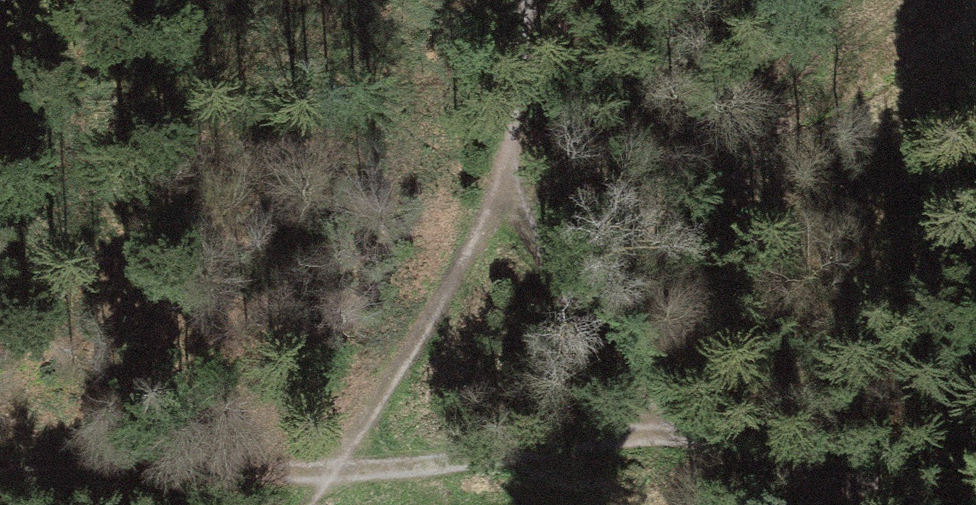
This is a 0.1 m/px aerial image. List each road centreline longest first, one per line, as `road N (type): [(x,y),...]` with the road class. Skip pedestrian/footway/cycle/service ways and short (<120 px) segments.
road 1 (track): [(338,468),(656,434),(920,504)]
road 2 (track): [(520,0),(504,190),(612,338),(656,434)]
road 3 (track): [(0,476),(338,468)]

